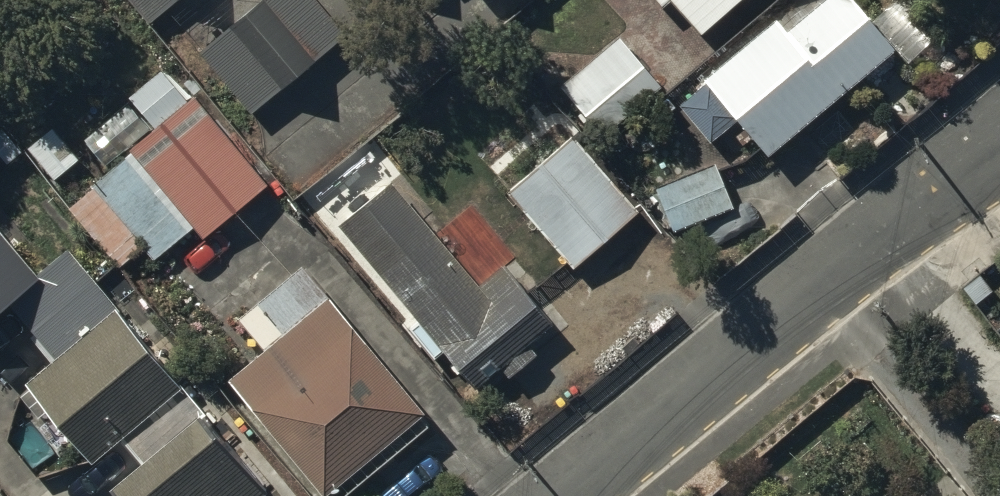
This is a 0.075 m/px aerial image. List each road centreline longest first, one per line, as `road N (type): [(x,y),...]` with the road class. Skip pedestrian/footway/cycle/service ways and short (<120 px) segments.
road 1 (residential): [(999,144),(564,495)]

